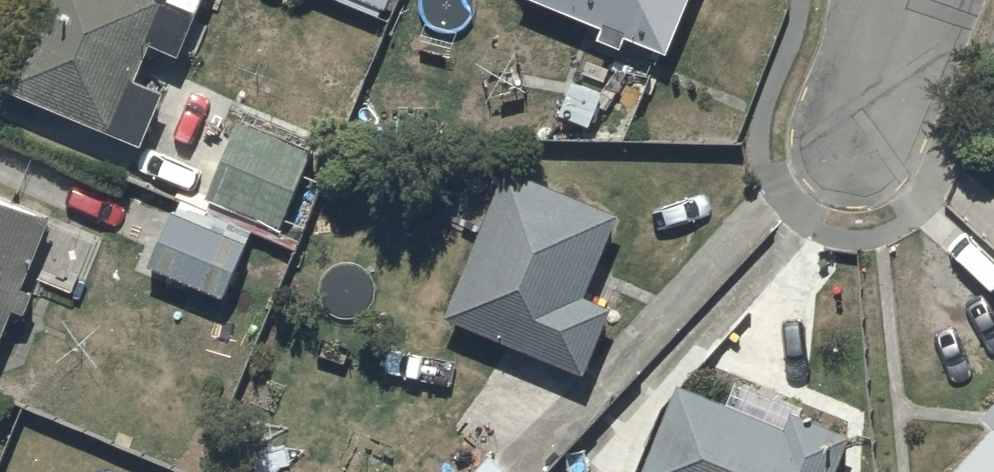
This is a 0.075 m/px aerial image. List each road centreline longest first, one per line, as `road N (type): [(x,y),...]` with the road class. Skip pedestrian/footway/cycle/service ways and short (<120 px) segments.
road 1 (residential): [(903,0),(900,32),(862,133)]

